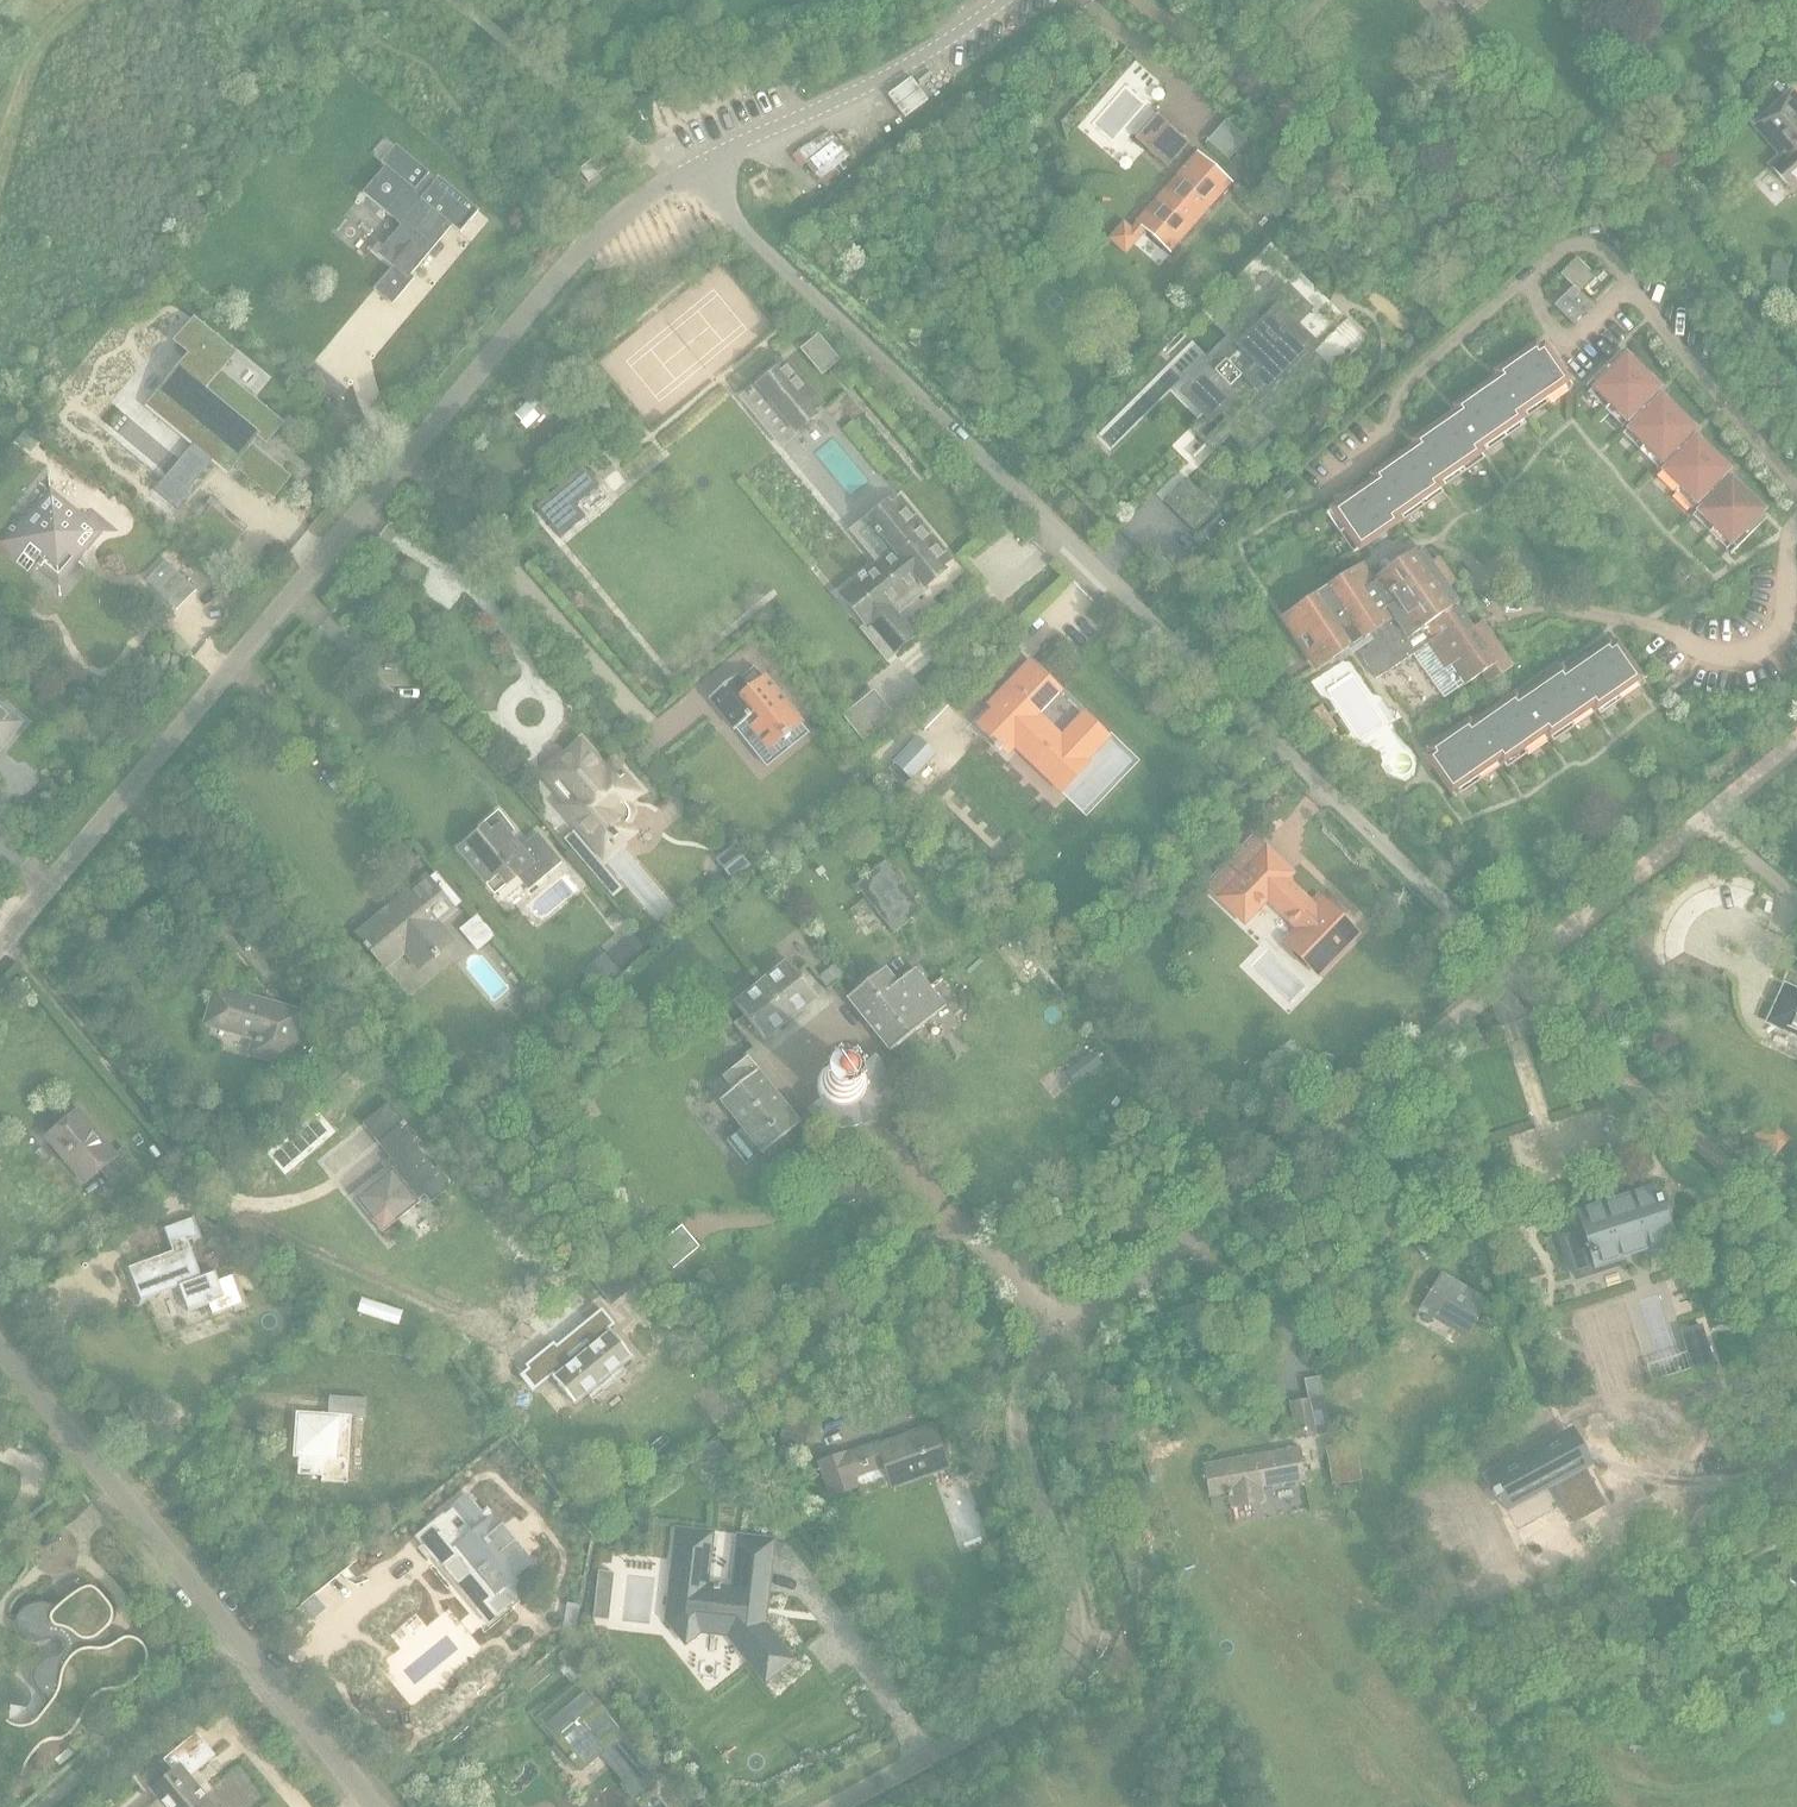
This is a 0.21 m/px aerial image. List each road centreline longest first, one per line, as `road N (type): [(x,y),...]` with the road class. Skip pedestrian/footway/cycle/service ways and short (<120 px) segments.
road 1 (unclassified): [(1501,980),(1150,624),(745,232),(704,160)]
road 2 (residential): [(0,939),(410,465),(574,257),(704,160)]
road 3 (residential): [(840,1806),(1013,1715),(1065,1666),(1077,1616),(1018,1446),(1016,1407),(1028,1372),(1056,1344)]
road 4 (residential): [(1796,491),(1590,245),(1550,257),(1416,373),(1397,405),(1391,439)]
road 5 (unclassified): [(1796,1285),(1751,1200),(1501,980)]
road 6 (residential): [(253,1663),(0,1353)]
road 7 (residential): [(1056,1344),(975,1250),(1219,1209)]
road 8 (residential): [(1219,1209),(1501,980)]
road 9 (residential): [(704,160),(887,76),(1003,0)]
road 10 (residential): [(1501,980),(1702,821)]
road 11 (residential): [(1056,1344),(1219,1209)]
road 12 (residential): [(253,1663),(362,1806)]
road 13 (residential): [(1796,902),(1702,821)]
road 14 (residential): [(1702,821),(1796,745)]

